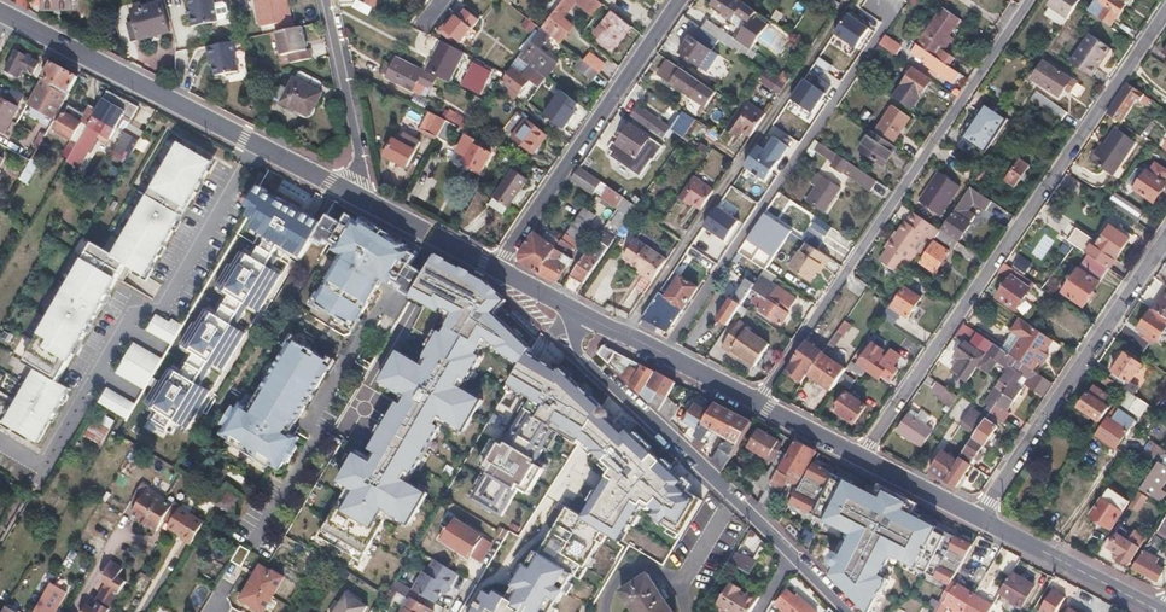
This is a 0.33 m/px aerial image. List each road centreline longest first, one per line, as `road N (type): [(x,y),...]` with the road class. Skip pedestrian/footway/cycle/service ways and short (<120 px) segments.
road 1 (residential): [(1165,11),(859,459)]
road 2 (residential): [(757,403),(1029,0)]
road 3 (residential): [(662,355),(896,10)]
road 4 (residential): [(850,611),(579,349),(579,335),(594,322)]
road 5 (tertiary): [(4,16),(362,196)]
road 6 (residential): [(977,520),(1165,239)]
road 7 (residential): [(681,0),(496,271)]
road 8 (tertiary): [(977,520),(1158,611)]
road 9 (residential): [(323,0),(362,196)]
road 10 (tertiary): [(362,196),(496,271)]
road 11 (tertiary): [(859,459),(977,520)]

